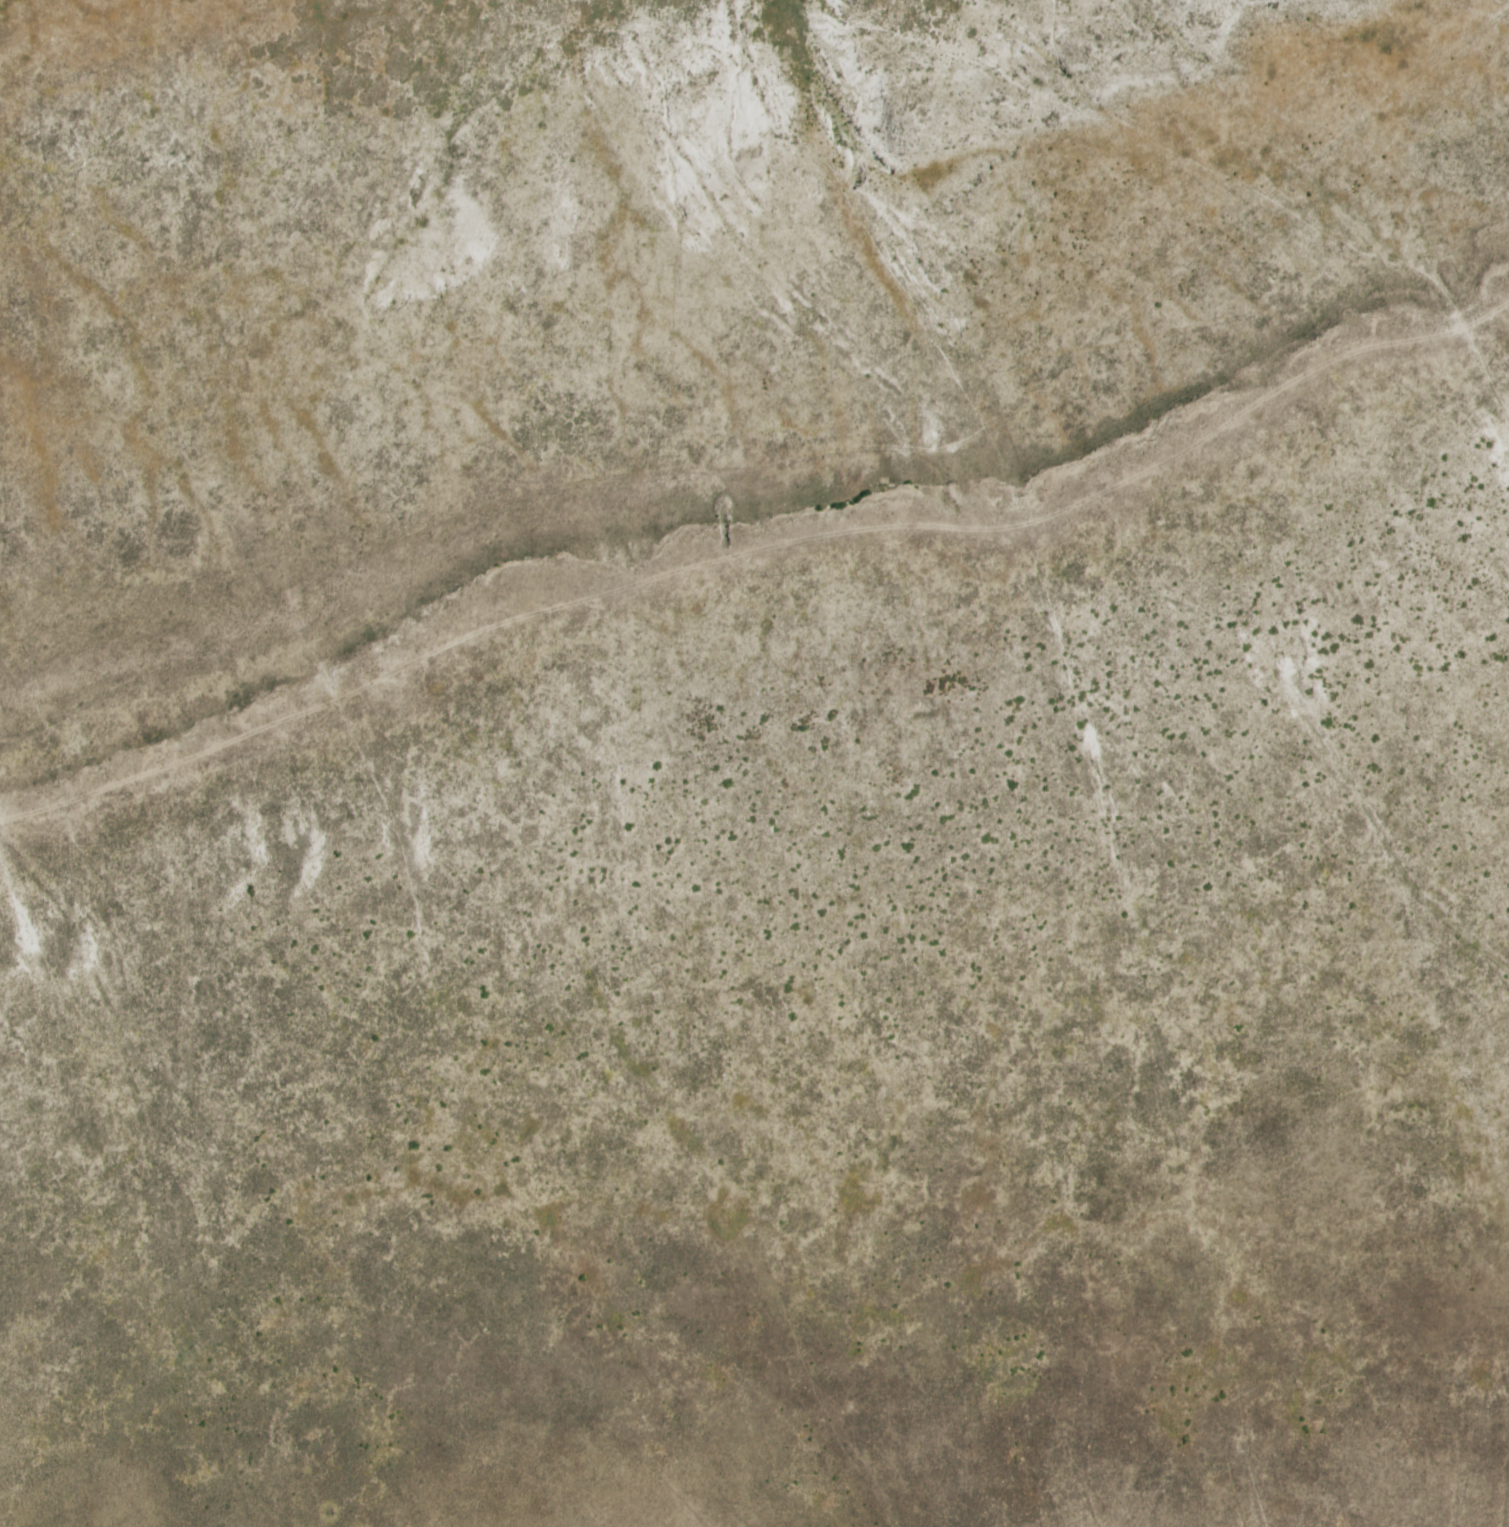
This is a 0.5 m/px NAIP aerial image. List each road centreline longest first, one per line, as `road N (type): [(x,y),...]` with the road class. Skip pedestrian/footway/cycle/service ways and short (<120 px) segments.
road 1 (track): [(1504,0),(1401,78),(1151,324),(984,405),(714,446),(373,523),(215,579),(73,681),(0,706)]

